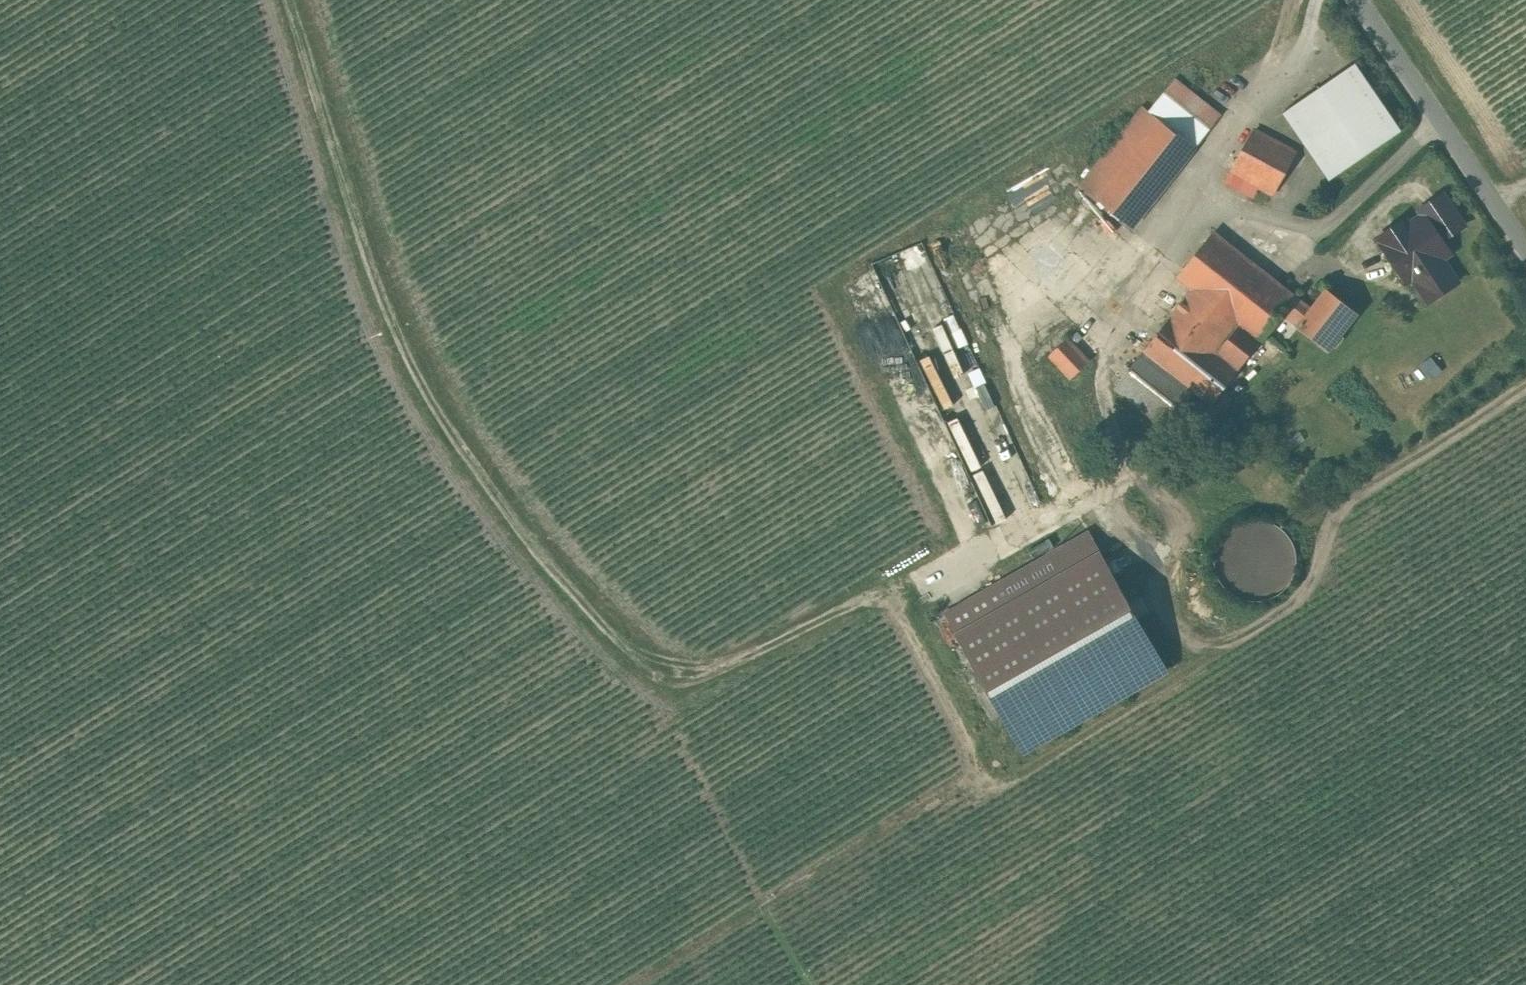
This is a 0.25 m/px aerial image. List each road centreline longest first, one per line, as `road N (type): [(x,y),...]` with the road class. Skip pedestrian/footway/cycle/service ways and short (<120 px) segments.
road 1 (track): [(277,0),(389,339),(464,458),(655,681)]
road 2 (unclassified): [(1525,253),(1357,0)]

